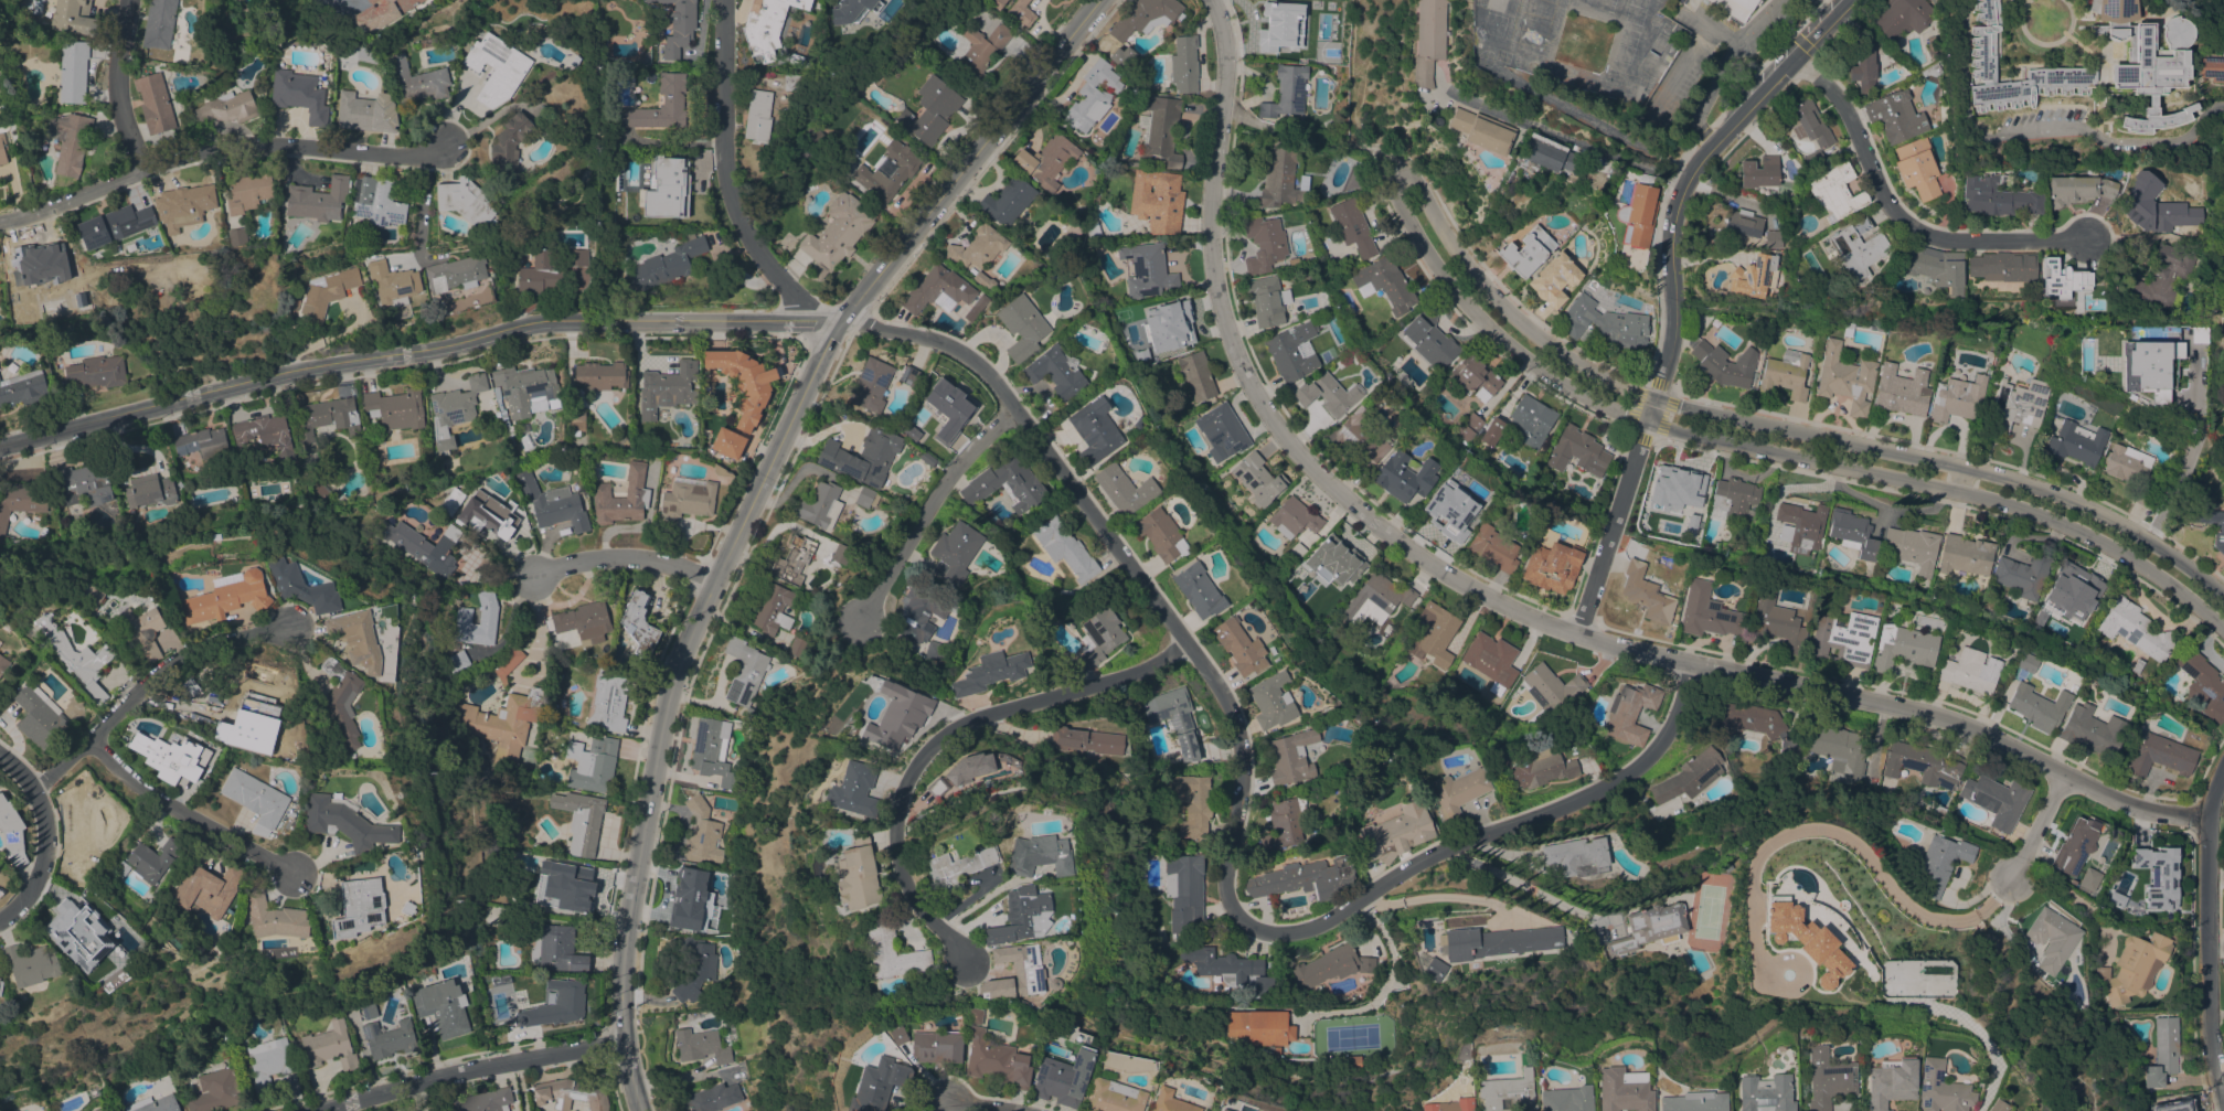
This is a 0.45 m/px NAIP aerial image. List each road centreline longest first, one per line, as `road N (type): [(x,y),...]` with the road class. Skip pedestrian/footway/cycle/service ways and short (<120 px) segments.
road 1 (residential): [(2206,816),(2128,805),(1947,720),(1575,634),(1459,580),(1372,522),(1288,442),(1260,404),(1223,319),(1204,252),(1220,36),(1202,0)]
road 2 (residential): [(1689,662),(1666,734),(1616,780),(1452,844),(1328,921),(1269,938),(1247,928),(1228,893),(1242,745),(1233,711),(981,368),(944,343),(841,321)]
road 3 (residential): [(638,1110),(618,979),(667,685),(841,321),(1104,0)]
road 4 (residential): [(2141,549),(2074,514),(1991,487),(1694,423),(1599,389),(1534,350),(1475,297),(1398,180)]
road 5 (residential): [(841,321),(523,325),(312,365),(0,446)]
road 6 (residential): [(1188,645),(944,731),(912,772),(888,834),(924,920),(968,966)]
road 7 (residential): [(1575,634),(1671,346),(1671,236),(1690,175)]
road 8 (residential): [(444,146),(424,156),(245,146),(141,168),(40,215),(0,224)]
road 9 (residential): [(1795,57),(1849,114),(1881,194),(1935,239),(2087,238)]
road 10 (residential): [(812,321),(742,238),(723,181),(724,0)]
road 11 (residential): [(2220,1110),(2209,1026),(2206,816),(2223,768)]
road 12 (residential): [(292,626),(244,626),(205,638),(34,791)]
road 13 (residential): [(624,1043),(319,1110)]
road 14 (residential): [(862,620),(977,448),(1017,414)]
road 15 (residential): [(292,873),(184,818),(88,740)]
road 16 (residential): [(1690,175),(1502,75)]
road 17 (residential): [(0,756),(34,791),(47,842),(42,873),(20,907),(0,920)]
road 18 (residential): [(714,581),(634,556),(592,554),(530,579)]
road 19 (residential): [(141,168),(118,109),(115,73),(127,0)]
road 20 (residential): [(1690,175),(1795,57)]
road 21 (residential): [(2009,884),(2063,776)]

